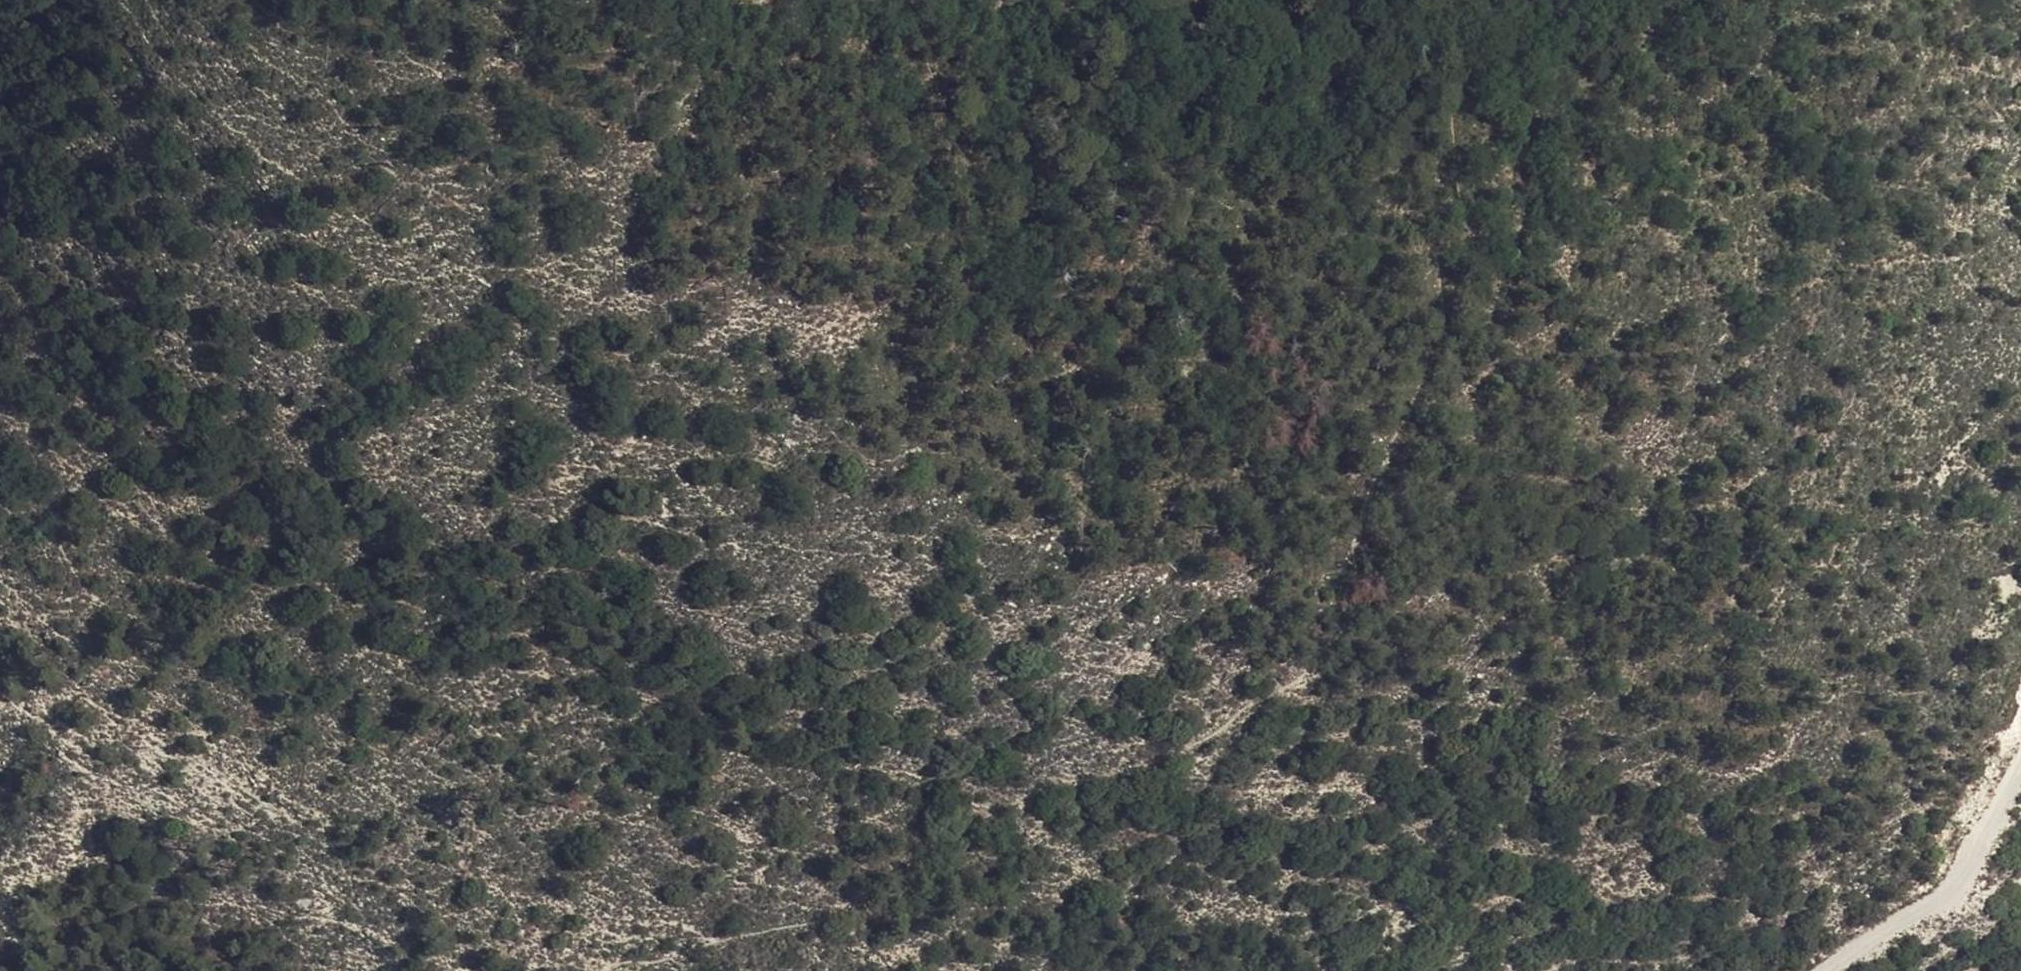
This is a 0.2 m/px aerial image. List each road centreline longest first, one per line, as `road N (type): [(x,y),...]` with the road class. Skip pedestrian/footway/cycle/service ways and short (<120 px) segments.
road 1 (track): [(2020,760),(1945,894),(1820,970)]

